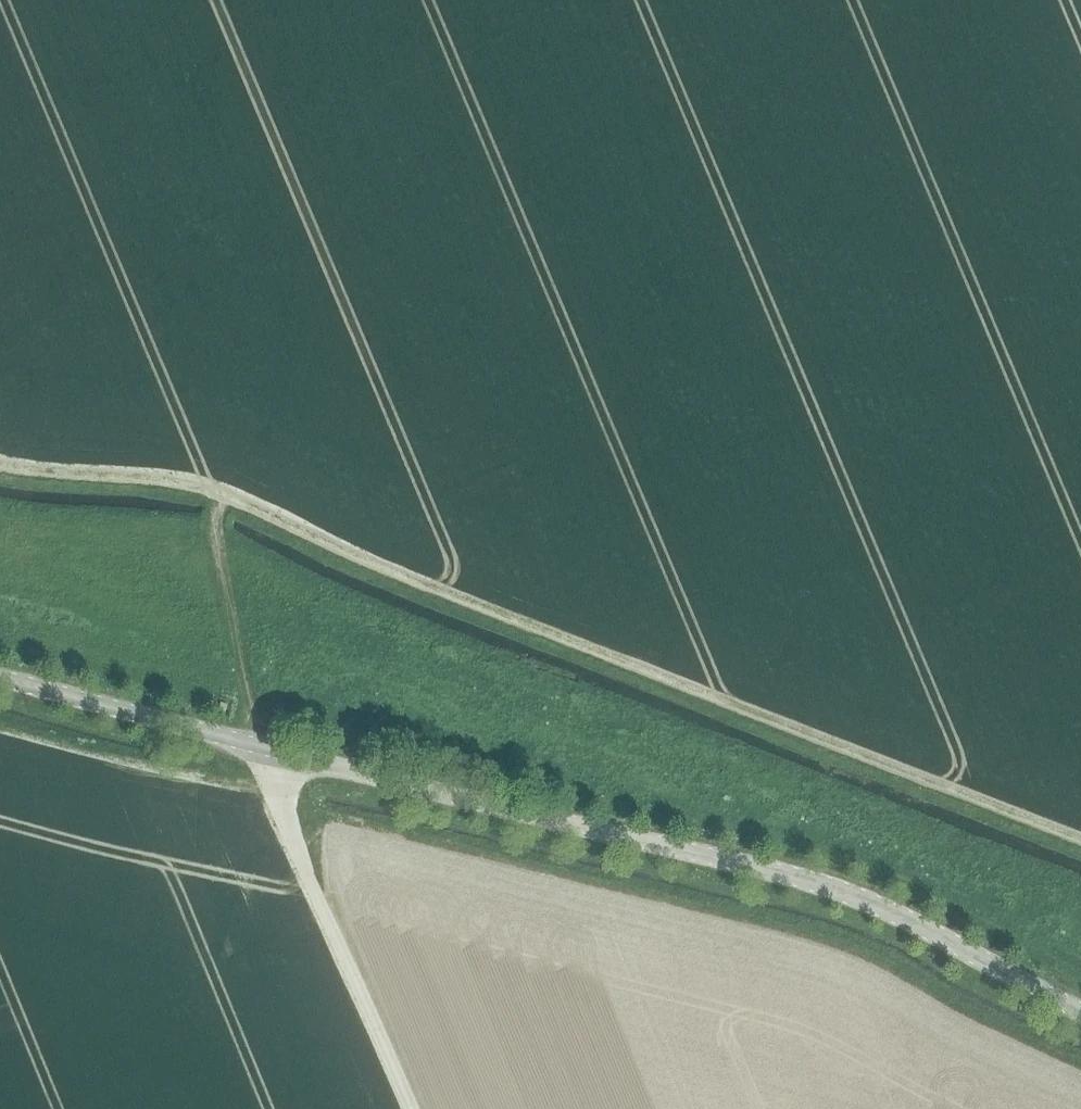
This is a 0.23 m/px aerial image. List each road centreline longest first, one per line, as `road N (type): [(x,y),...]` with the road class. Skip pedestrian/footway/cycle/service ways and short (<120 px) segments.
road 1 (tertiary): [(1080,1011),(872,896),(0,678)]

